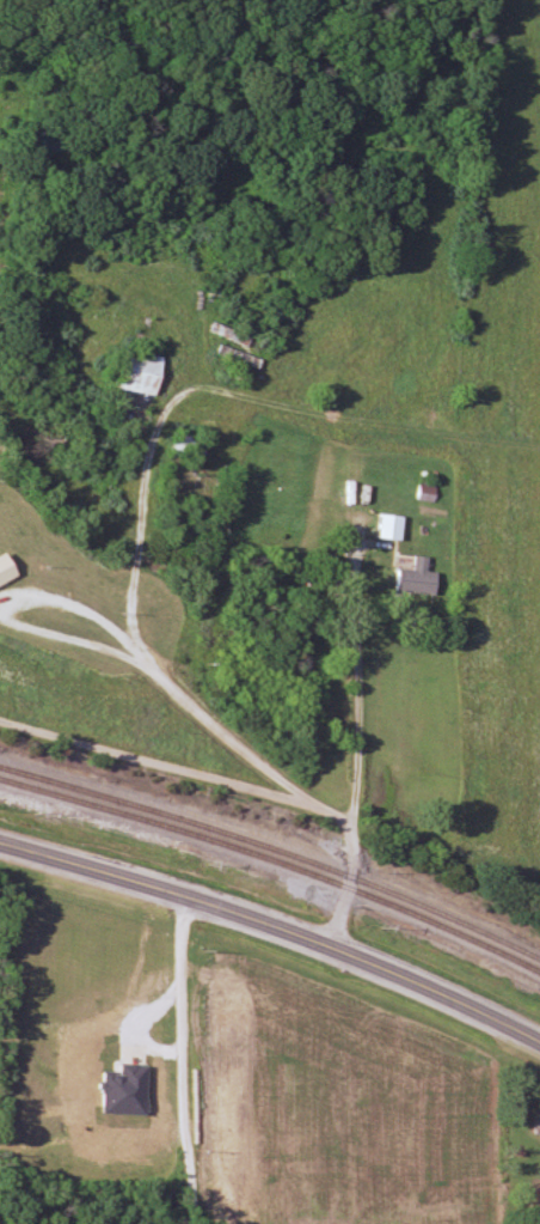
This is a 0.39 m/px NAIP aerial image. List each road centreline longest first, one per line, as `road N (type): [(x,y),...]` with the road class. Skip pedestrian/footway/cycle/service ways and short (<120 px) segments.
road 1 (tertiary): [(0,846),(331,946),(539,1057)]
road 2 (residential): [(331,946),(354,877),(355,846),(339,823),(0,722)]

